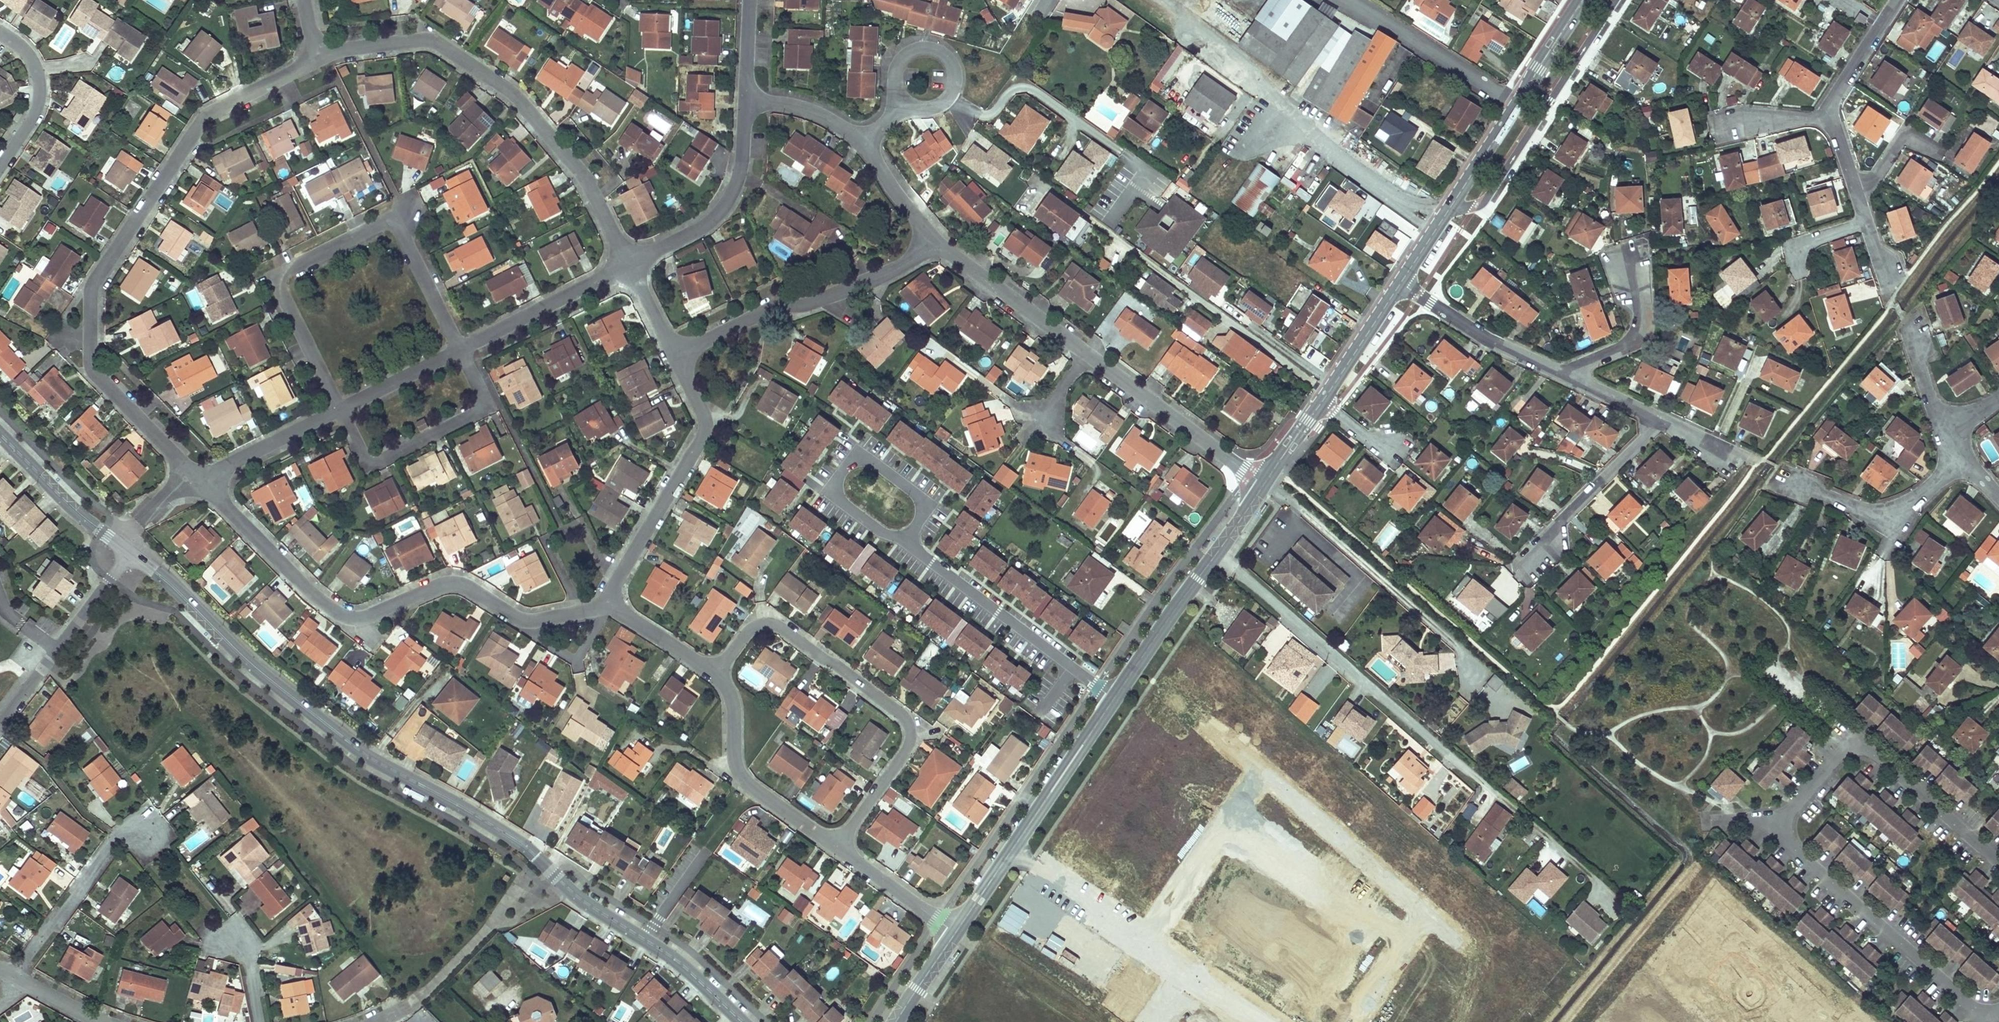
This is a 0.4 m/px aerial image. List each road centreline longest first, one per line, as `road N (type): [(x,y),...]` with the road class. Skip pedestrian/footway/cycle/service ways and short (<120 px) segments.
road 1 (unclassified): [(130,551),(380,763),(534,849),(573,892),(683,962),(745,1021)]
road 2 (residential): [(1995,1019),(1765,826),(1844,748),(1869,746),(1998,858)]
road 3 (residential): [(315,56),(202,116),(92,286),(91,367),(198,477)]
road 4 (residential): [(198,477),(344,616),(371,621),(445,584),(474,584),(538,621),(608,602)]
road 5 (residential): [(627,261),(574,163),(512,87),(418,35),(315,56)]
road 6 (residential): [(339,402),(275,275),(393,215),(456,341)]
road 7 (residential): [(837,845),(910,748),(906,717),(768,623),(752,628),(713,670)]
road 8 (residential): [(1442,216),(1163,0)]
road 9 (residential): [(456,341),(496,409),(381,467),(339,402)]
road 10 (residential): [(941,248),(676,349)]
road 11 (tertiary): [(956,933),(1115,699)]
road 12 (residential): [(608,602),(704,423),(676,349)]
road 13 (tertiary): [(1115,699),(1264,482)]
road 14 (residential): [(1115,699),(935,569),(910,541)]
road 15 (residential): [(949,96),(984,117),(1014,87),(1025,87),(1147,172)]
road 16 (residential): [(837,845),(739,774),(732,704),(713,670)]
road 17 (residential): [(747,100),(735,188),(720,214),(627,261)]
road 18 (residential): [(910,541),(923,509),(921,491),(870,456),(849,459),(838,496),(870,527)]
road 19 (residential): [(1086,358),(1264,482)]
road 20 (residential): [(130,551),(0,720)]
road 21 (residential): [(156,827),(121,836),(15,972)]
road 22 (residential): [(1785,471),(1869,508),(1926,487),(1958,455)]
road 23 (residential): [(1401,283),(1571,380)]
road 24 (residential): [(1514,105),(1352,0)]
road 25 (residential): [(1528,558),(1654,412)]
road 26 (residential): [(627,261),(456,341)]
road 27 (residential): [(941,248),(1086,358)]
road 28 (unclassified): [(0,432),(130,551)]
road 29 (residential): [(0,167),(37,111),(40,74),(22,43),(0,28)]
road 30 (residential): [(339,402),(198,477)]
road 31 (residential): [(956,933),(837,845)]
road 32 (residential): [(1630,268),(1639,318),(1630,335),(1571,380)]
road 33 (tertiary): [(1322,401),(1401,283)]
road 34 (residential): [(1831,121),(1900,0)]
road 35 (residential): [(949,96),(955,75),(949,59),(917,49),(894,73),(905,102)]
road 36 (residential): [(858,140),(941,248)]
road 37 (tertiary): [(1442,216),(1514,105)]
road 38 (residential): [(456,341),(339,402)]
road 39 (residential): [(713,670),(608,602)]
road 40 (tertiary): [(1514,105),(1582,0)]
road 41 (residential): [(1954,437),(1906,322)]
road 42 (residential): [(1796,290),(1797,245),(1869,221)]
road 43 (residential): [(747,100),(805,108),(858,140)]

